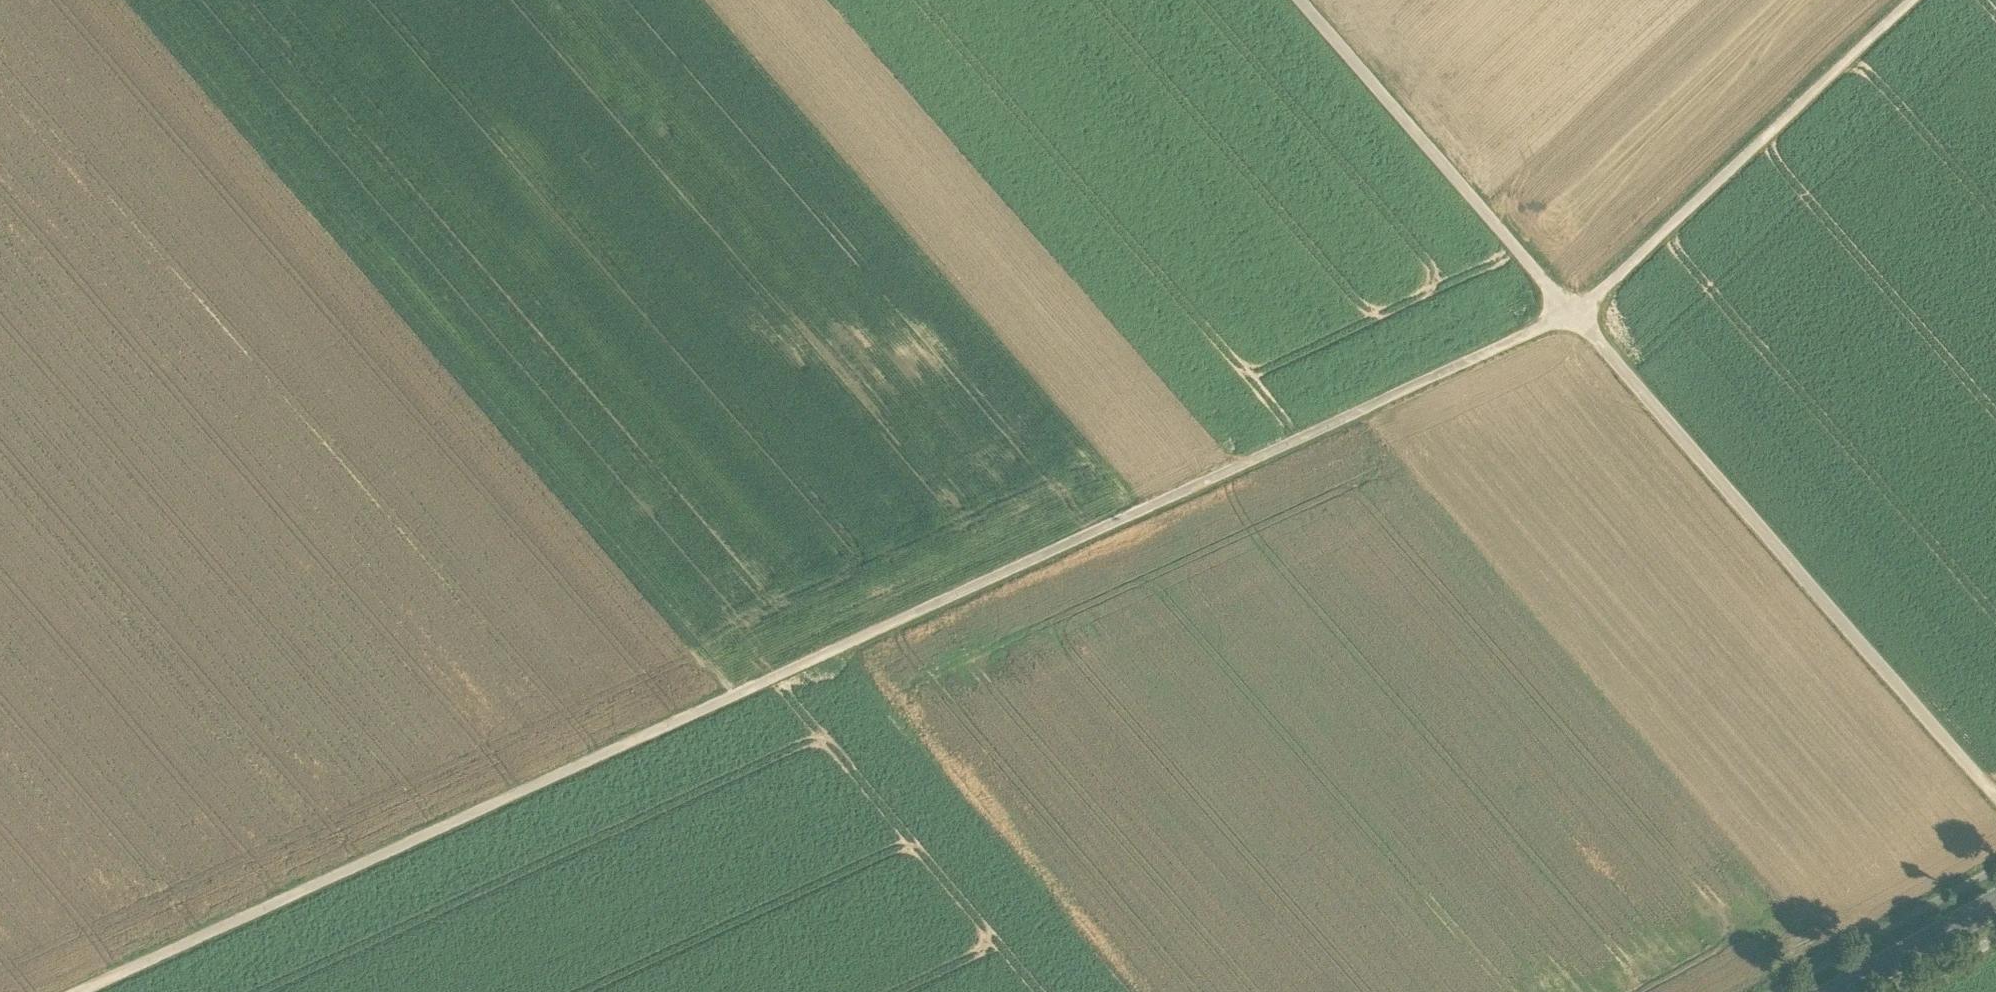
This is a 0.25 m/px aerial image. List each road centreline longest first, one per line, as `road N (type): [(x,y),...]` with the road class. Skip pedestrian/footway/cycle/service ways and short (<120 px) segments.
road 1 (track): [(76,991),(1571,314),(1908,0)]
road 2 (track): [(1298,0),(1995,791)]
road 3 (secondary): [(1995,899),(1833,991)]

